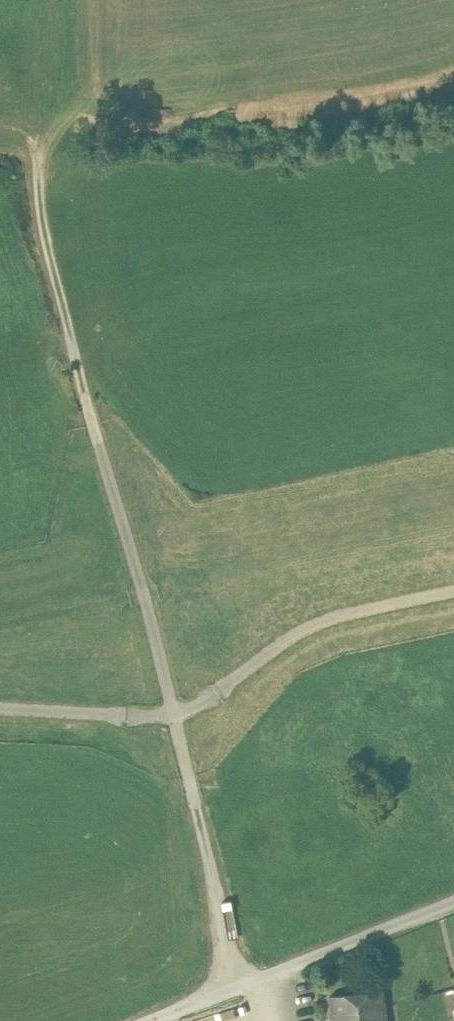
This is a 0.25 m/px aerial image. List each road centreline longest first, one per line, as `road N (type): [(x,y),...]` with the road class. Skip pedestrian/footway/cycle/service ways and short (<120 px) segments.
road 1 (track): [(0,708),(174,714),(310,626),(453,591)]
road 2 (residential): [(158,1020),(453,902)]

